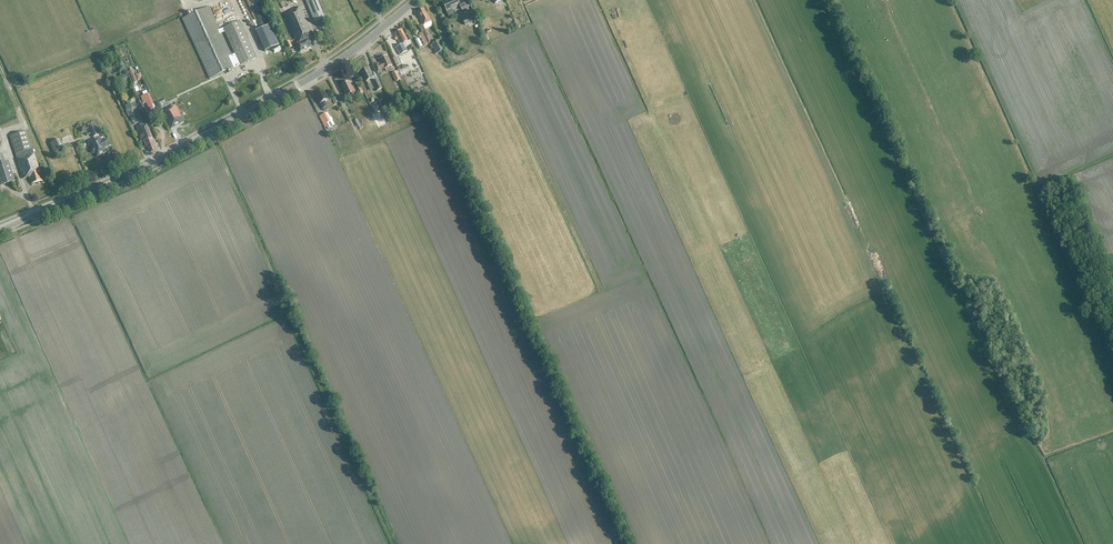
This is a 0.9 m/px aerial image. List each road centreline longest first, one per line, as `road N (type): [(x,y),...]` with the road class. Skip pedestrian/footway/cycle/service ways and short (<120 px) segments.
road 1 (tertiary): [(0,229),(117,181),(300,84),(415,0)]

